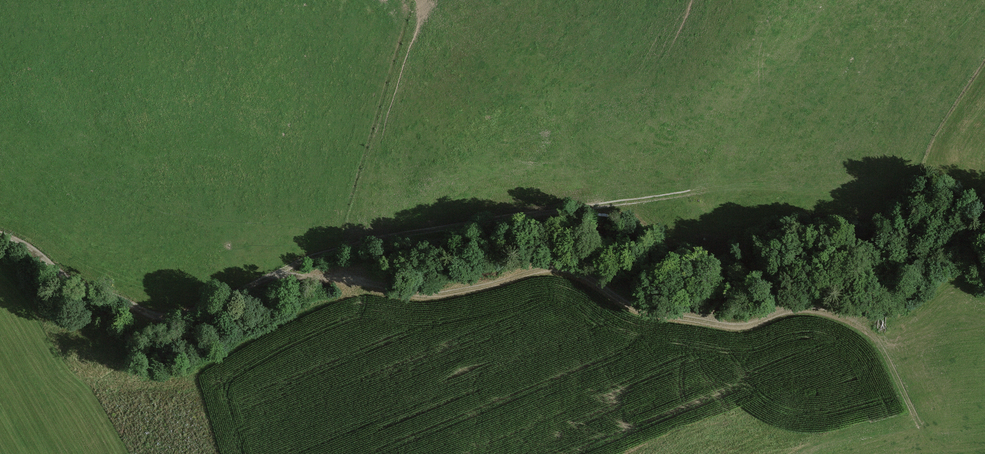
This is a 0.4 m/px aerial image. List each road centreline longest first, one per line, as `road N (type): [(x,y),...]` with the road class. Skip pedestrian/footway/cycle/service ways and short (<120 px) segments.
road 1 (track): [(276,275),(353,277),(430,294),(558,267),(646,312),(729,326),(826,315),(872,338),(909,403)]
road 2 (track): [(690,192),(386,237),(276,275)]
road 3 (track): [(0,236),(42,255),(72,283),(151,318),(170,320),(276,275)]

